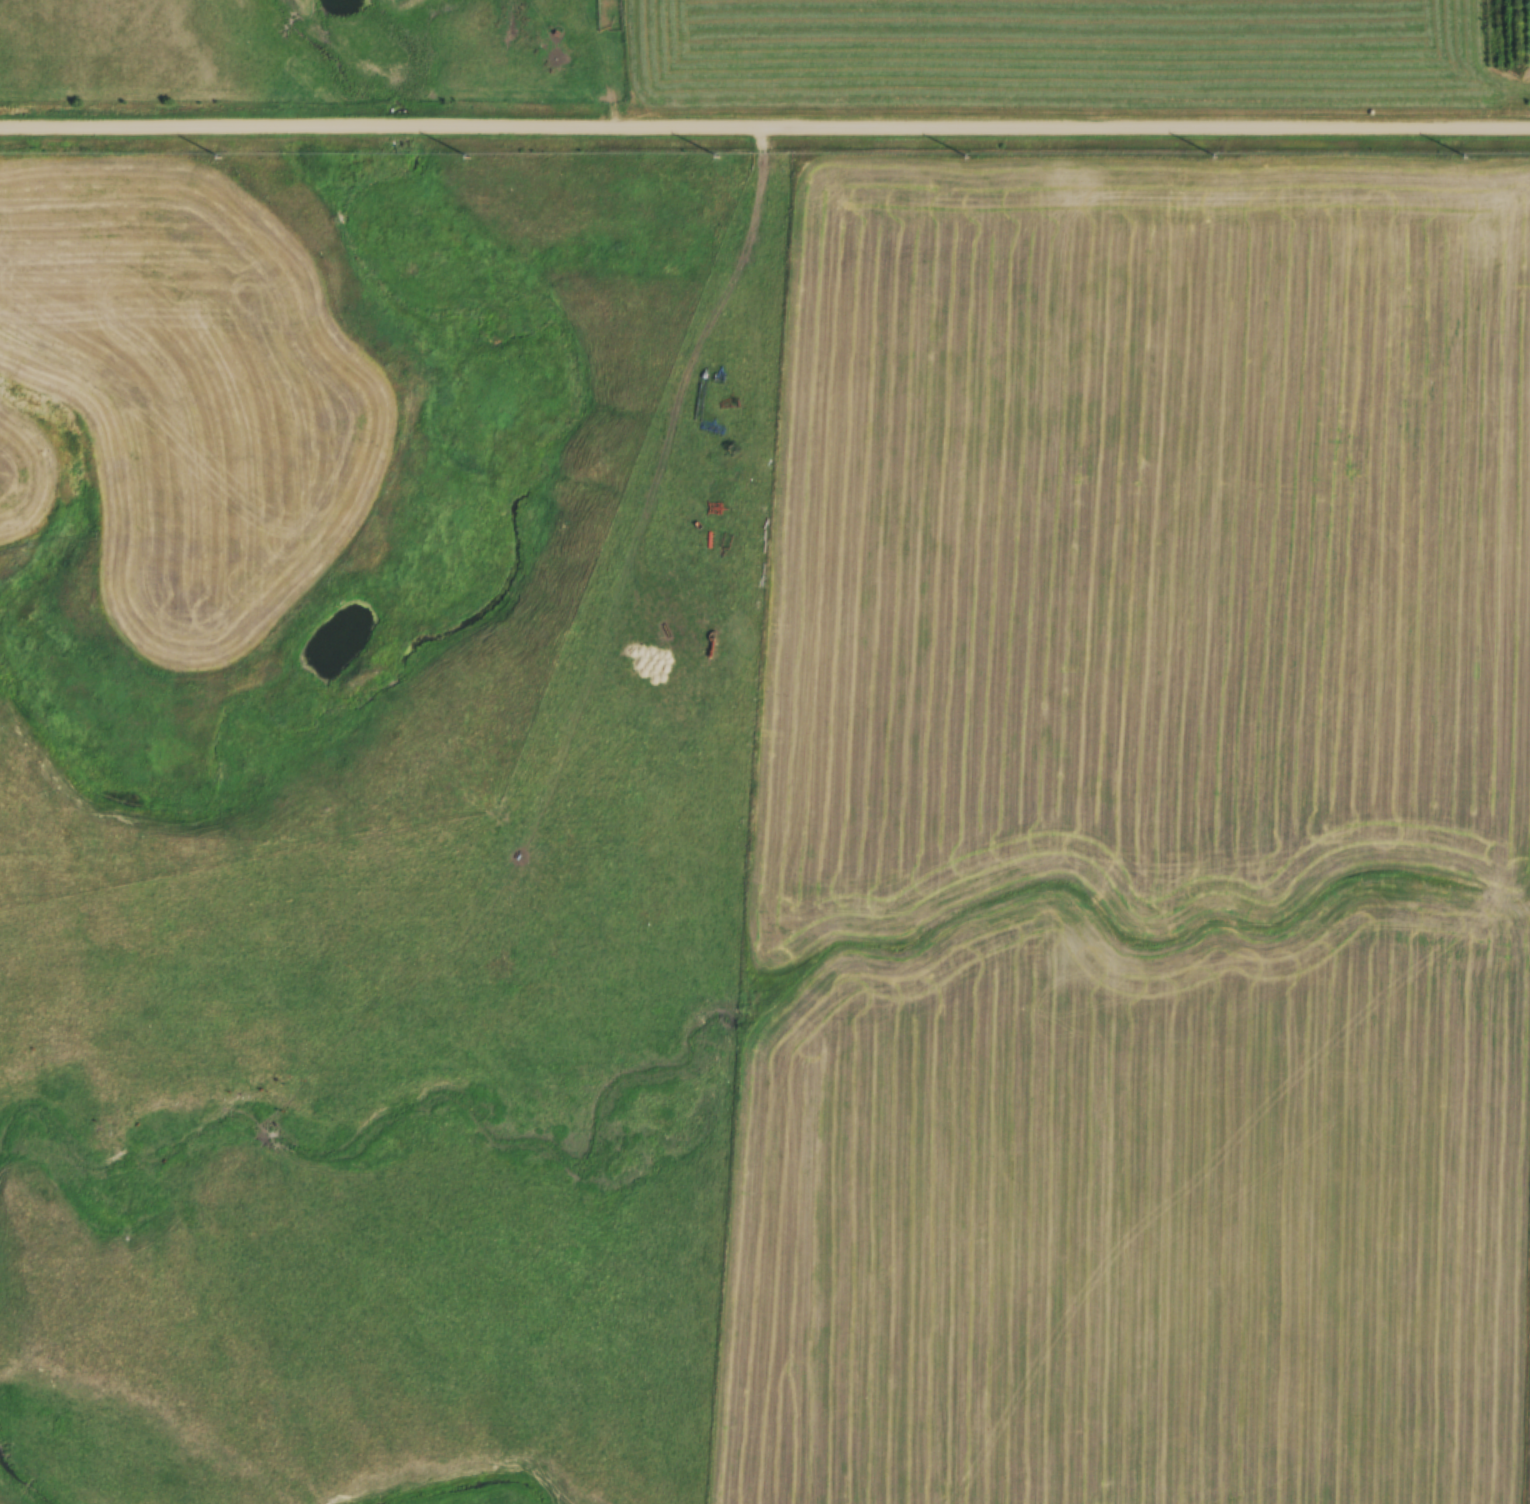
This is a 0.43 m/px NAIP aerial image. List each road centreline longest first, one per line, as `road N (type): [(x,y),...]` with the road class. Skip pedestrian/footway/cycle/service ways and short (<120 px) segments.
road 1 (residential): [(1529,129),(0,129)]

